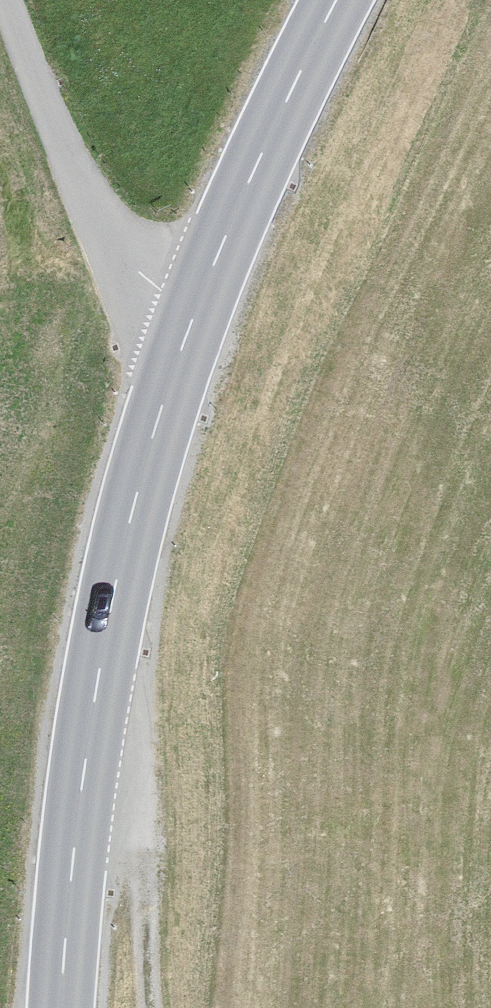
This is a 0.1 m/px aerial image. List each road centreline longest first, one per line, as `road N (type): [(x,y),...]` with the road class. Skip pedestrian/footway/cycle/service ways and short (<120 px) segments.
road 1 (secondary): [(60,1007),(89,733),(115,583),(193,316)]
road 2 (unclassified): [(193,316),(137,272),(104,232),(9,0)]
road 3 (secondary): [(193,316),(336,0)]
road 4 (track): [(154,1007),(138,818),(118,770),(89,733)]

